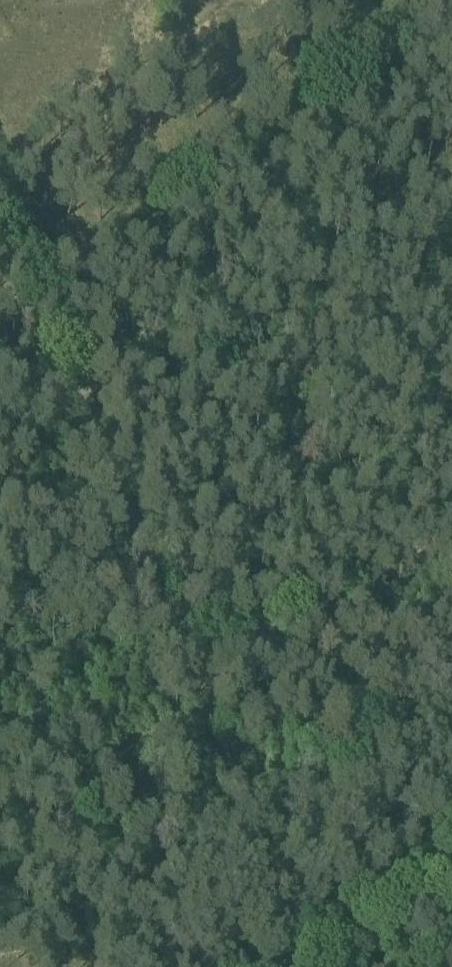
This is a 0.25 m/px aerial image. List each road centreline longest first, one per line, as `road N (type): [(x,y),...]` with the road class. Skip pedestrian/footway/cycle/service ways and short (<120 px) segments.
road 1 (track): [(0,223),(29,244),(36,287),(186,665)]
road 2 (track): [(36,287),(451,70)]
road 3 (track): [(186,665),(314,966)]

